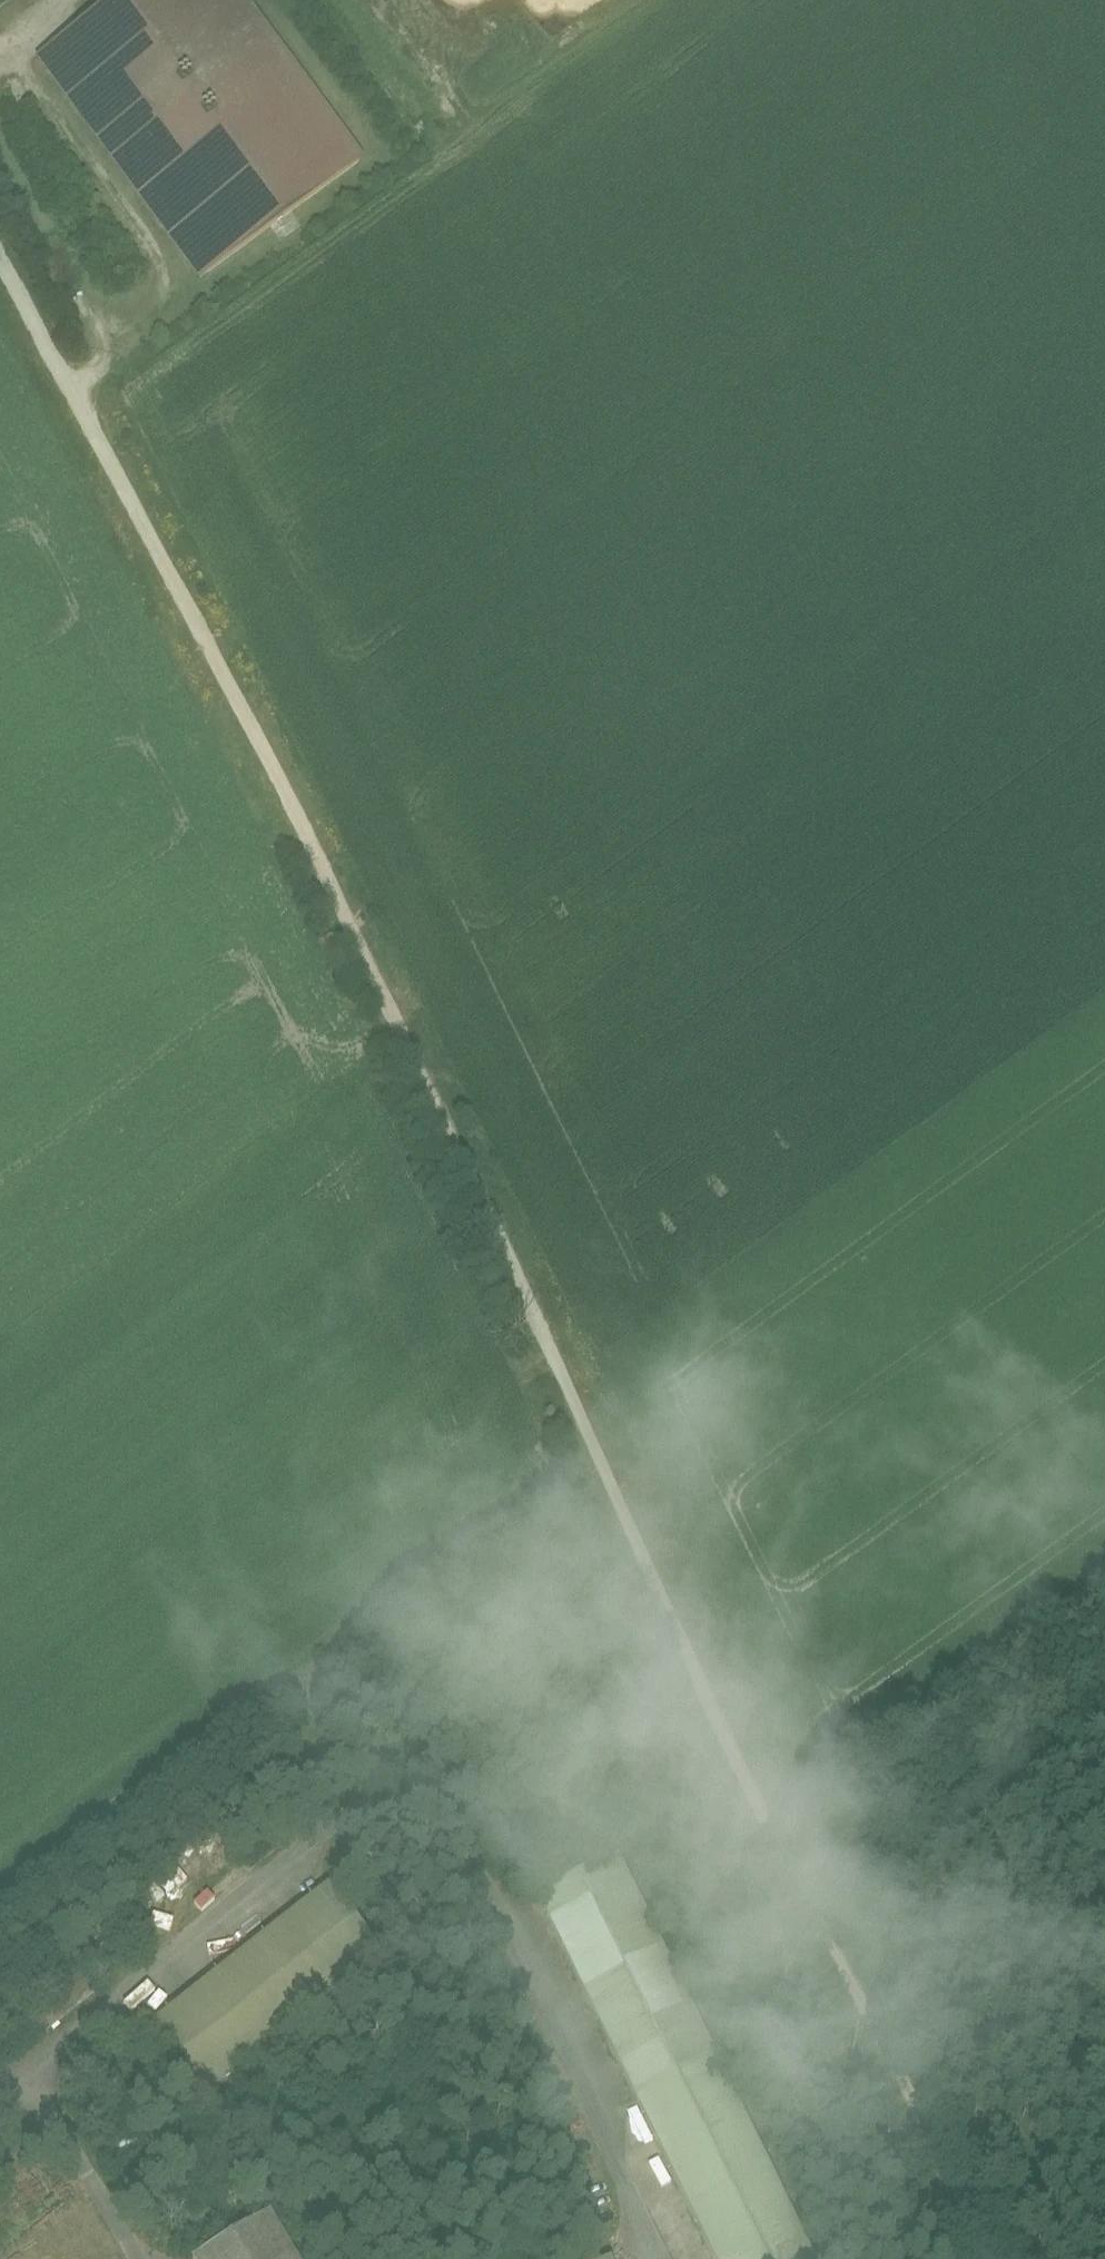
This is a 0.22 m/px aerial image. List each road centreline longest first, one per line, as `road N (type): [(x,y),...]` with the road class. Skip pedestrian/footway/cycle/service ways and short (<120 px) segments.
road 1 (track): [(998,2258),(770,1831),(0,257)]

